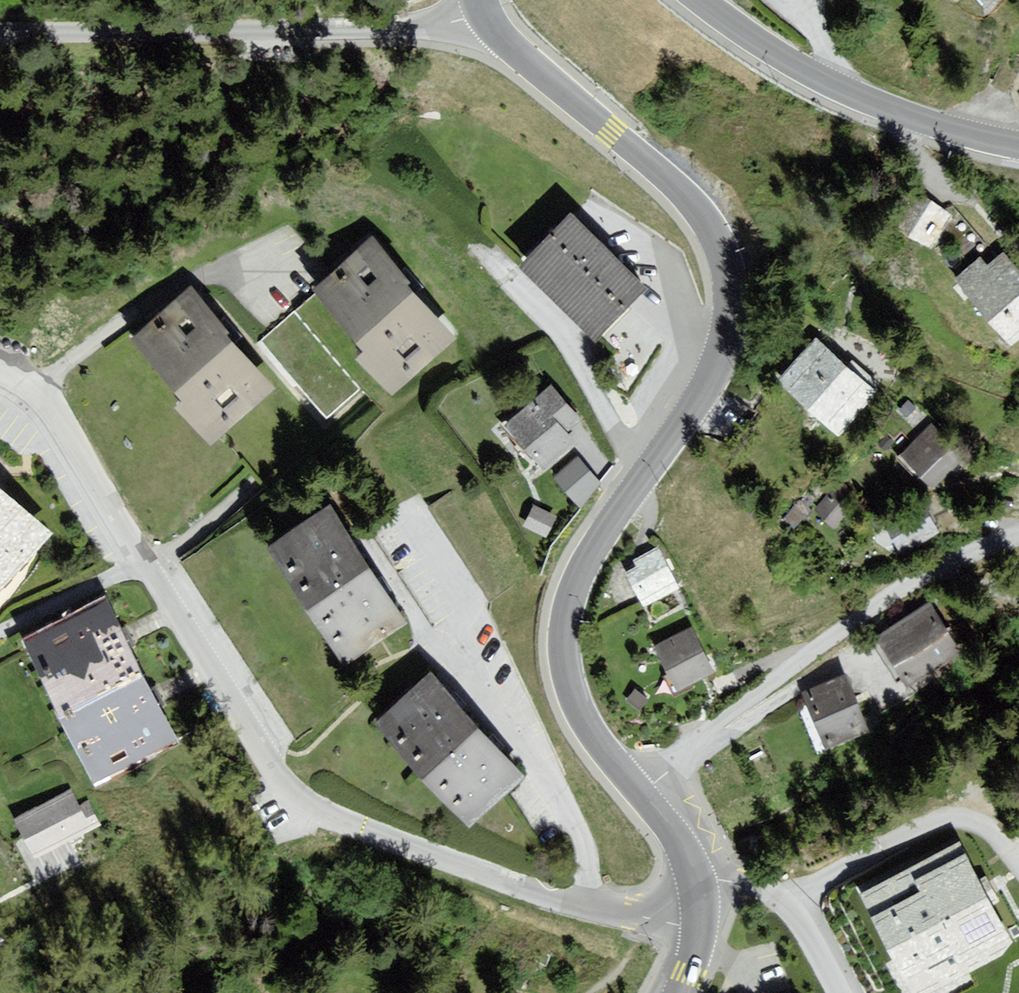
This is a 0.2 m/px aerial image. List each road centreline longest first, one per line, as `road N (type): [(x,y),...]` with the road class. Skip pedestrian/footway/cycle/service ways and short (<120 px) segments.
road 1 (tertiary): [(641,793),(580,710),(565,667),(566,622),(590,553),(712,375),(730,311),(726,266),(712,230),(683,193),(497,36),(482,12)]
road 2 (unclassified): [(0,374),(49,416),(268,782),(304,806),(412,851),(635,917),(702,924)]
road 3 (residential): [(482,12),(452,23),(349,32),(0,30)]
road 4 (residential): [(641,793),(829,637),(923,576),(1018,535)]
road 5 (tertiary): [(699,0),(842,89),(1018,145)]
road 6 (residential): [(697,885),(763,889),(788,913),(833,992)]

